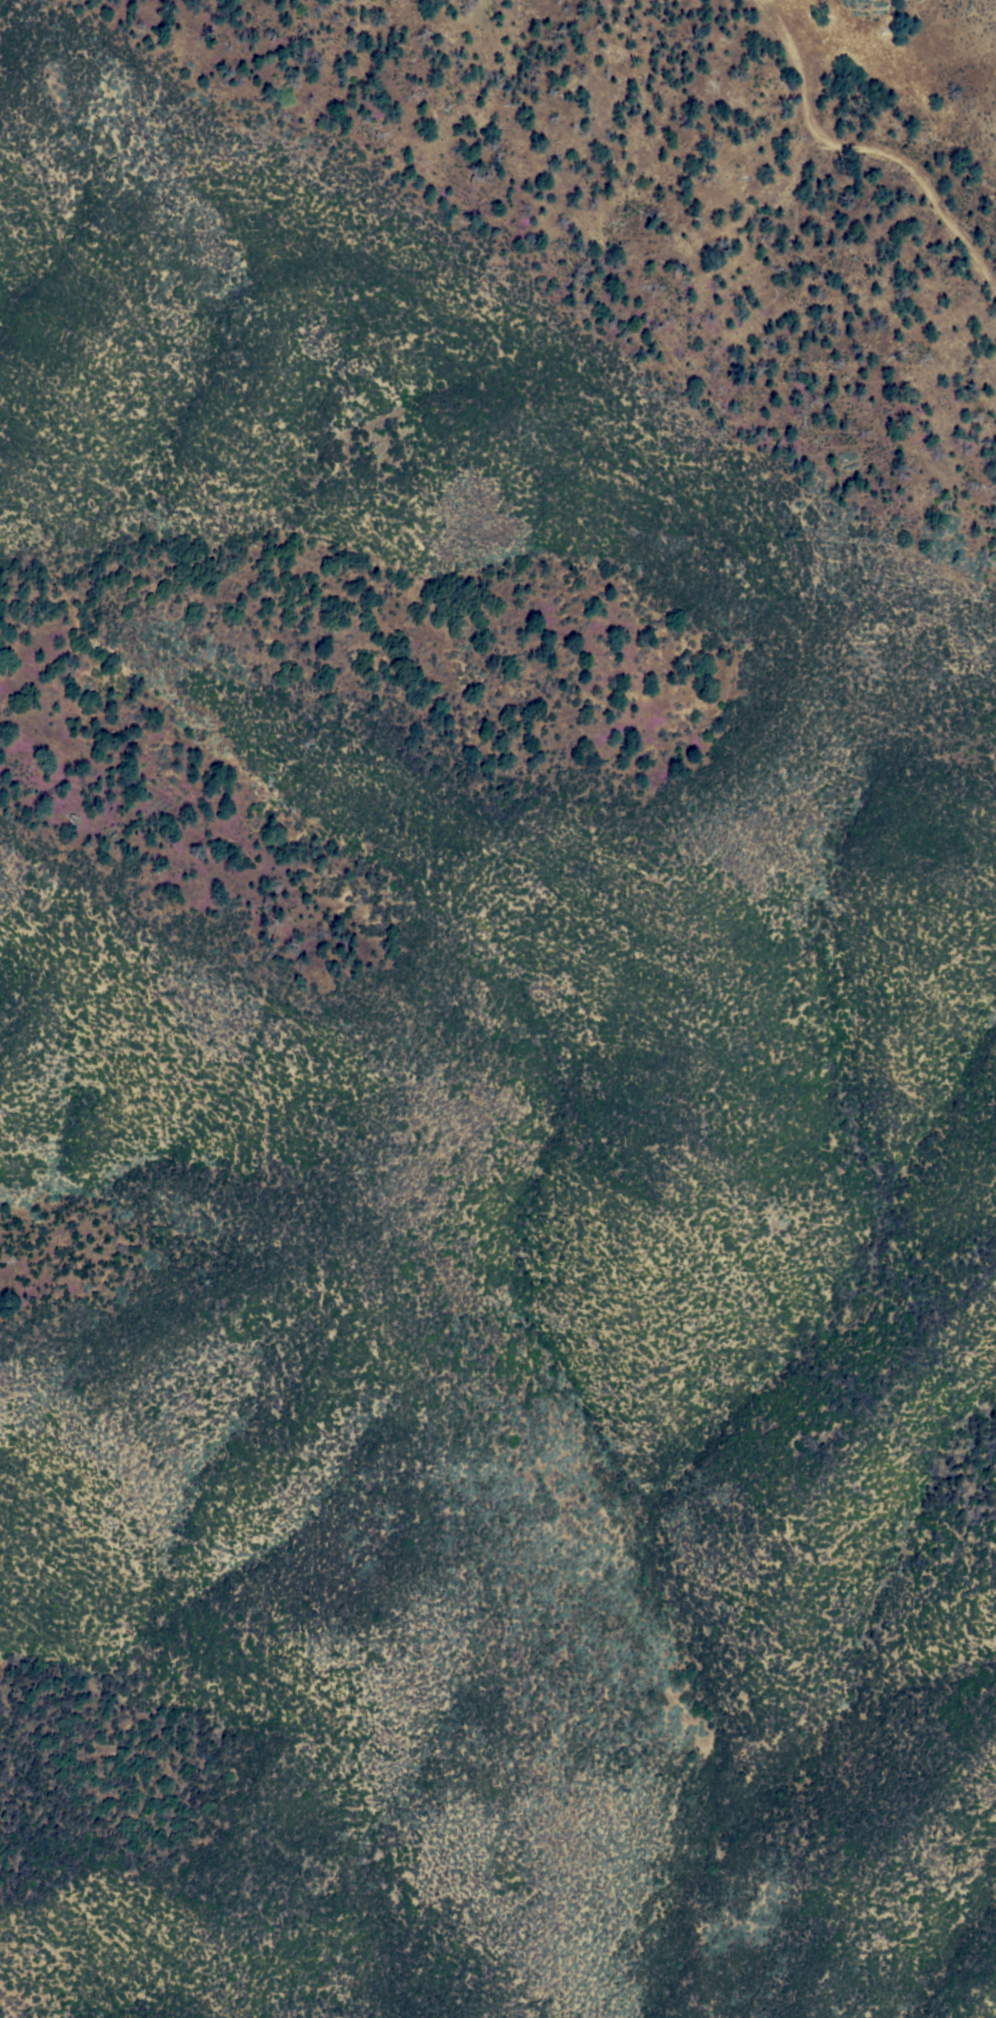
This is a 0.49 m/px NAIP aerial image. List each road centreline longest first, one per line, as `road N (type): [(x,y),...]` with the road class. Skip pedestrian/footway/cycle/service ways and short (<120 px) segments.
road 1 (track): [(755,0),(796,68),(811,145),(824,155),(864,155),(908,181),(995,301)]

